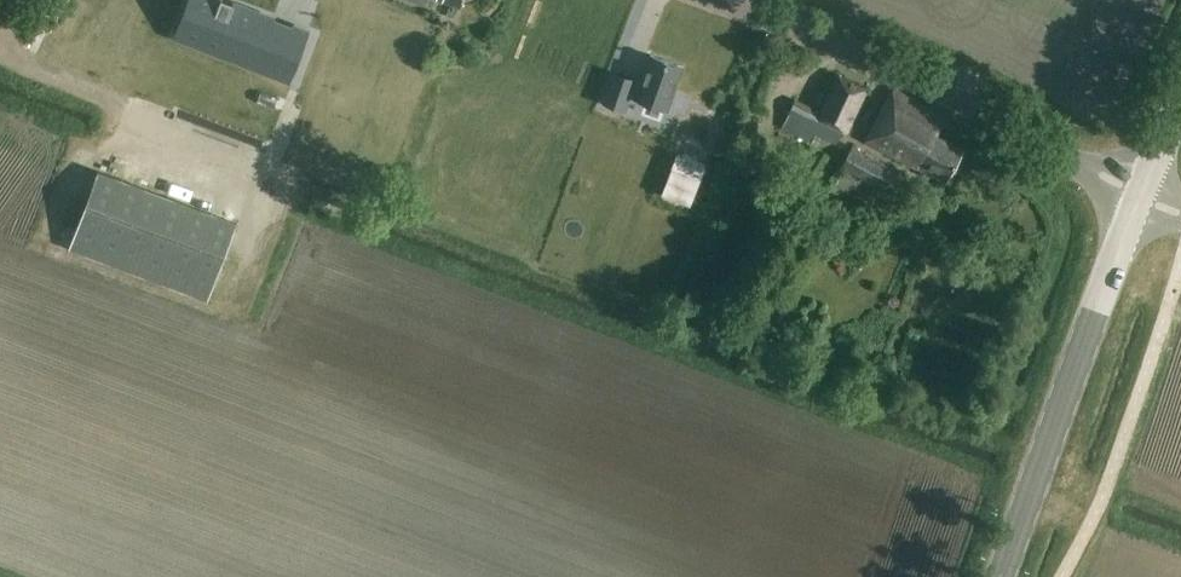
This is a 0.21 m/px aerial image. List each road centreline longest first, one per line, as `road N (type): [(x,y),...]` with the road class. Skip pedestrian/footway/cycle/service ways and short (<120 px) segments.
road 1 (unclassified): [(1136,203),(905,71),(715,0)]
road 2 (primary): [(1001,576),(1136,203)]

